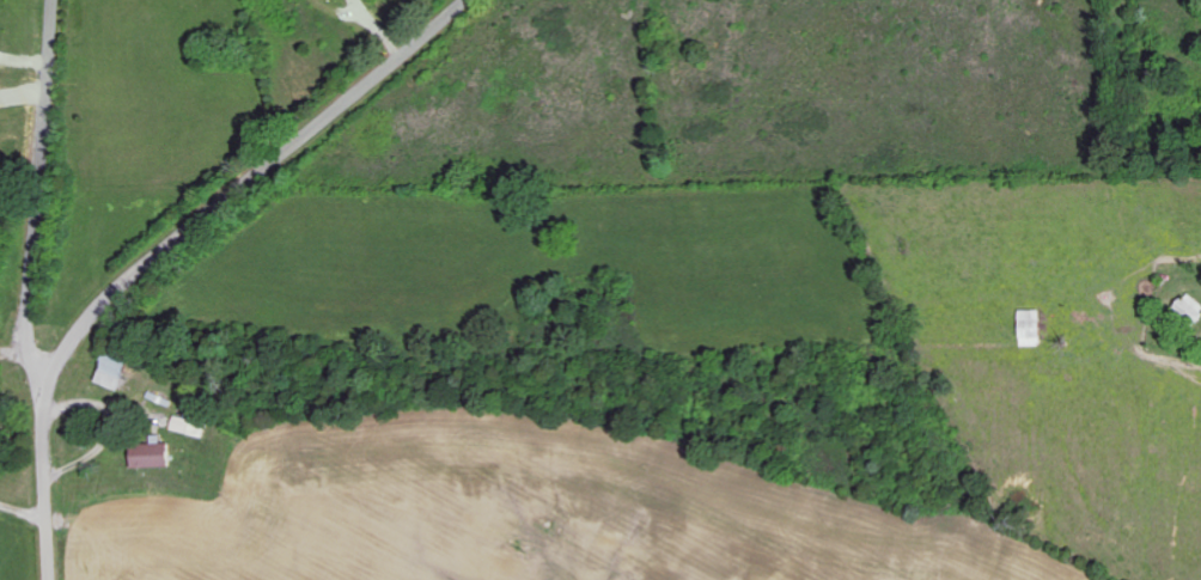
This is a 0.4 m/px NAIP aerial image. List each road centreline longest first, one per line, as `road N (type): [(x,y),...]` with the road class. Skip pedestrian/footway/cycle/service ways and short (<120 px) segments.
road 1 (residential): [(465,0),(124,282),(72,344),(44,422),(48,579)]
road 2 (residential): [(50,393),(36,356),(30,286),(50,0)]

